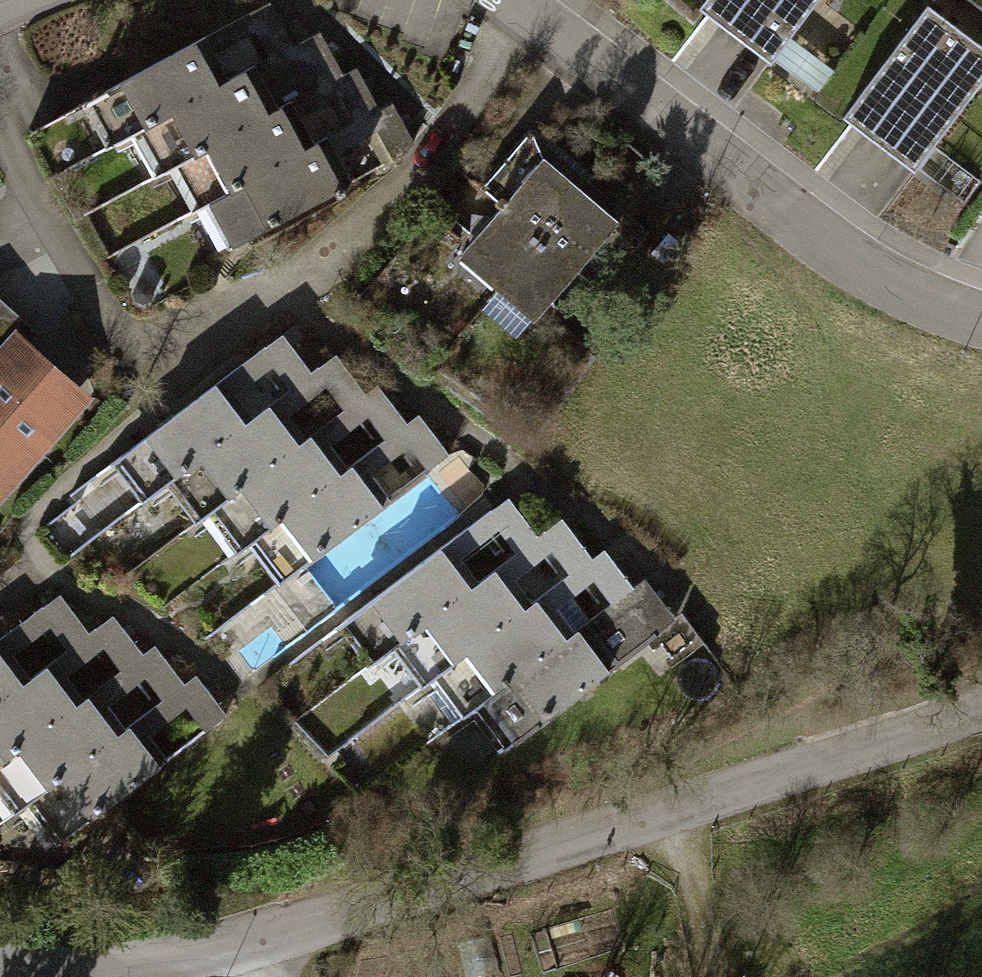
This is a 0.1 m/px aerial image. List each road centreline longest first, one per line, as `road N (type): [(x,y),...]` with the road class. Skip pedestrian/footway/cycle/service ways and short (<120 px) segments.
road 1 (unclassified): [(94,974),(265,943),(981,705)]
road 2 (residential): [(517,0),(667,110),(821,240),(914,295),(981,321)]
road 3 (track): [(676,810),(715,976)]

